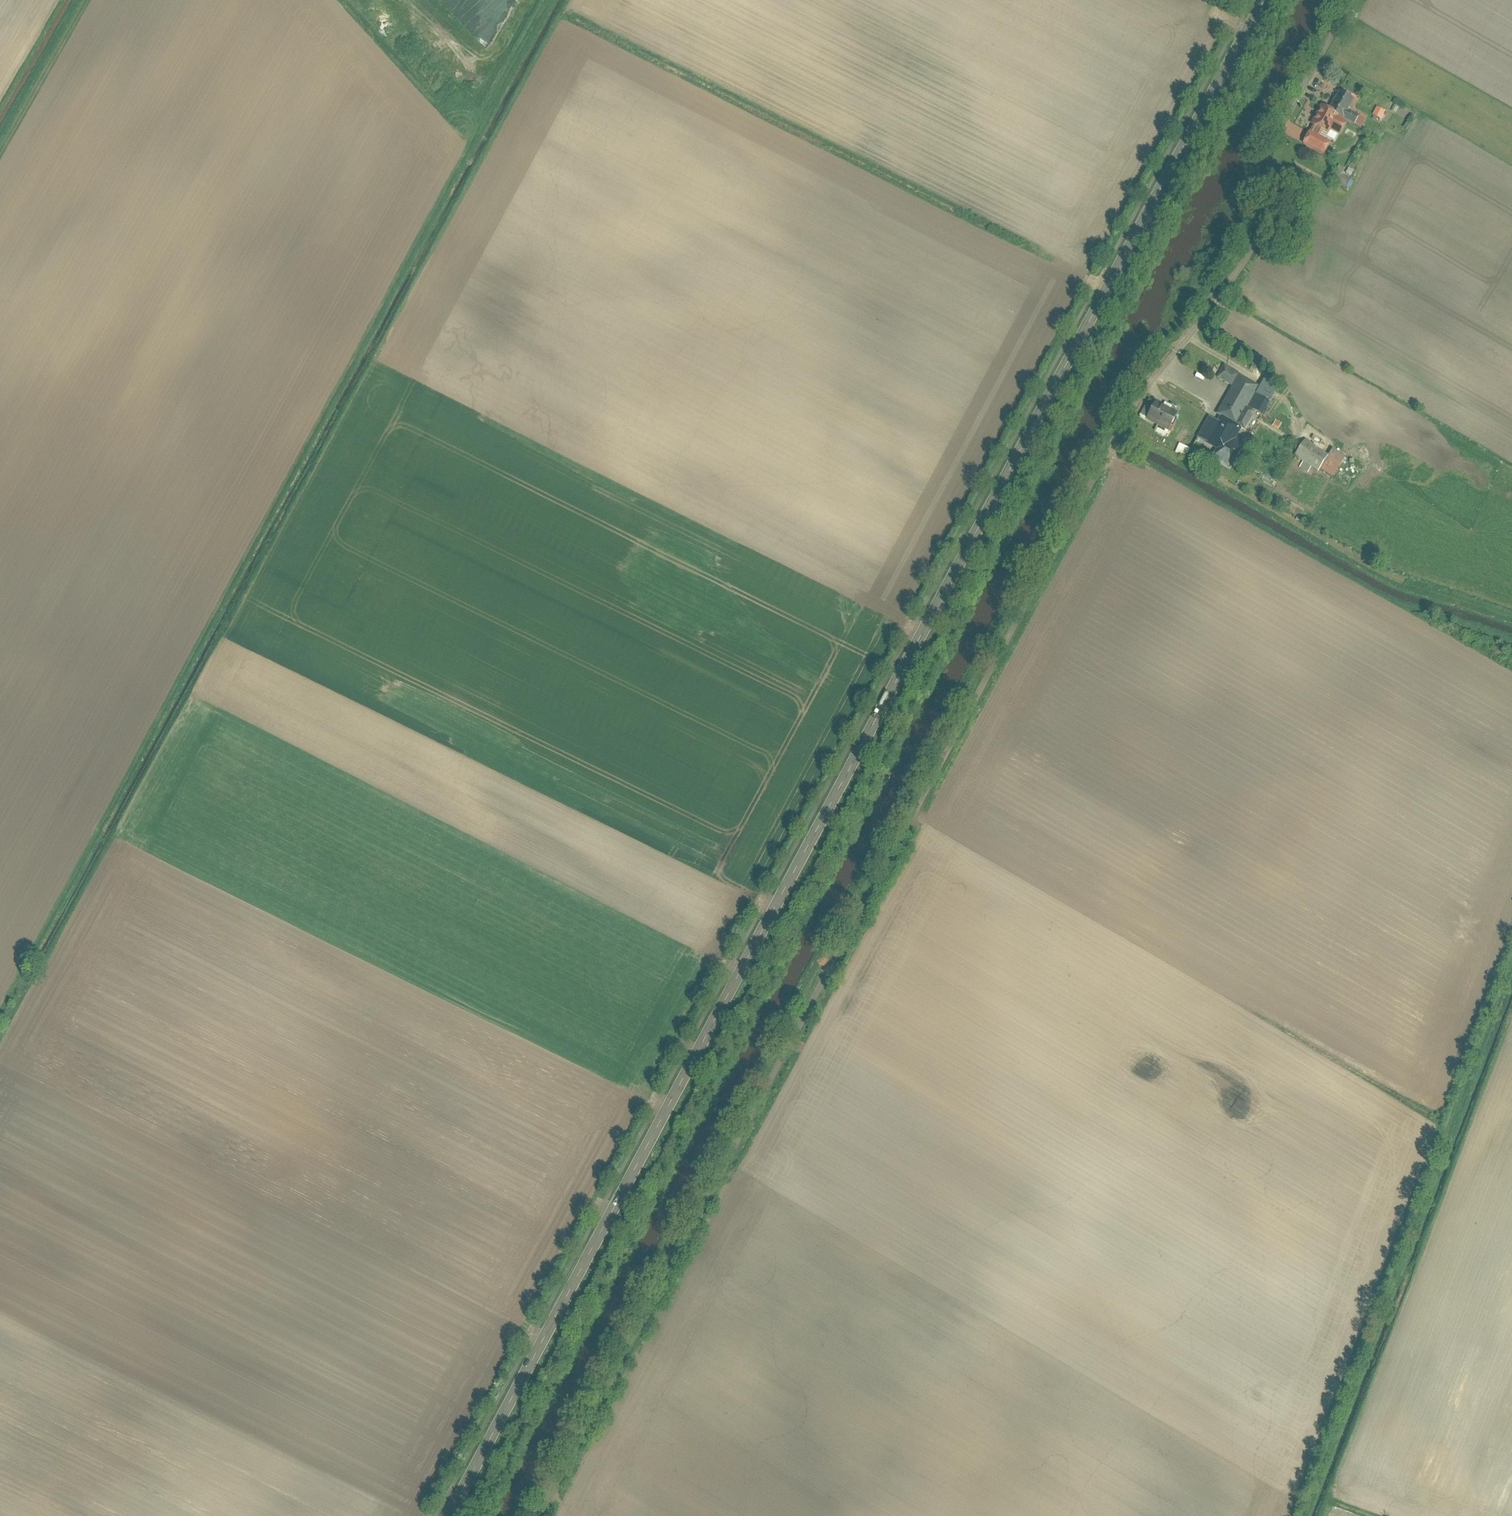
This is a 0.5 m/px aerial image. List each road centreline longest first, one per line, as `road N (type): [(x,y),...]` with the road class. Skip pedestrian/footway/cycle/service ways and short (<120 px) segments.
road 1 (unclassified): [(1346,0),(1271,124),(1238,253),(1129,394),(529,1515)]
road 2 (tertiary): [(449,1515),(1264,0)]
road 3 (track): [(1511,995),(1310,1515)]
road 4 (track): [(0,128),(74,0)]

